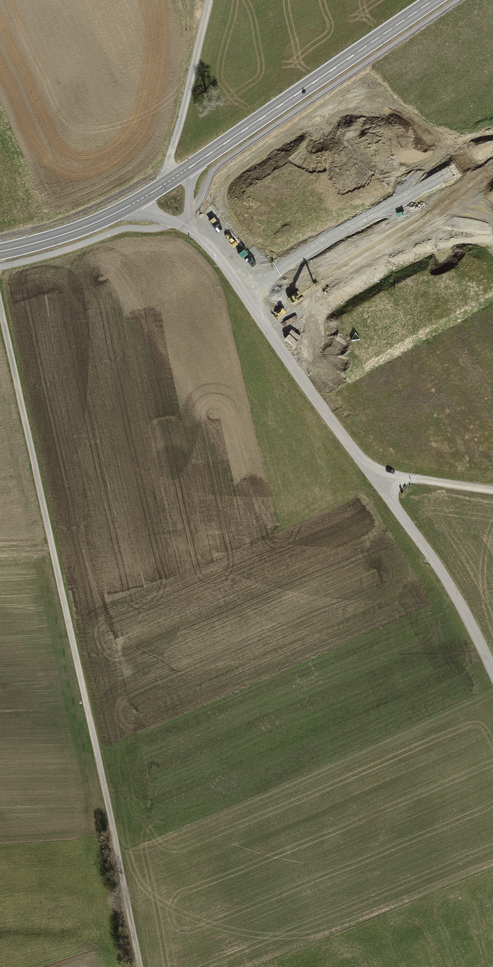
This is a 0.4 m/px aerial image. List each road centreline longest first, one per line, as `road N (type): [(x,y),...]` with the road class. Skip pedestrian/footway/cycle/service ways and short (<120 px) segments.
road 1 (track): [(139,966),(0,304)]
road 2 (unclassified): [(187,222),(441,570),(492,675)]
road 3 (secondary): [(184,171),(434,0)]
road 4 (track): [(171,165),(94,206),(0,237)]
road 5 (track): [(210,0),(173,150),(171,165),(184,171)]
road 6 (secondary): [(0,251),(135,203)]

